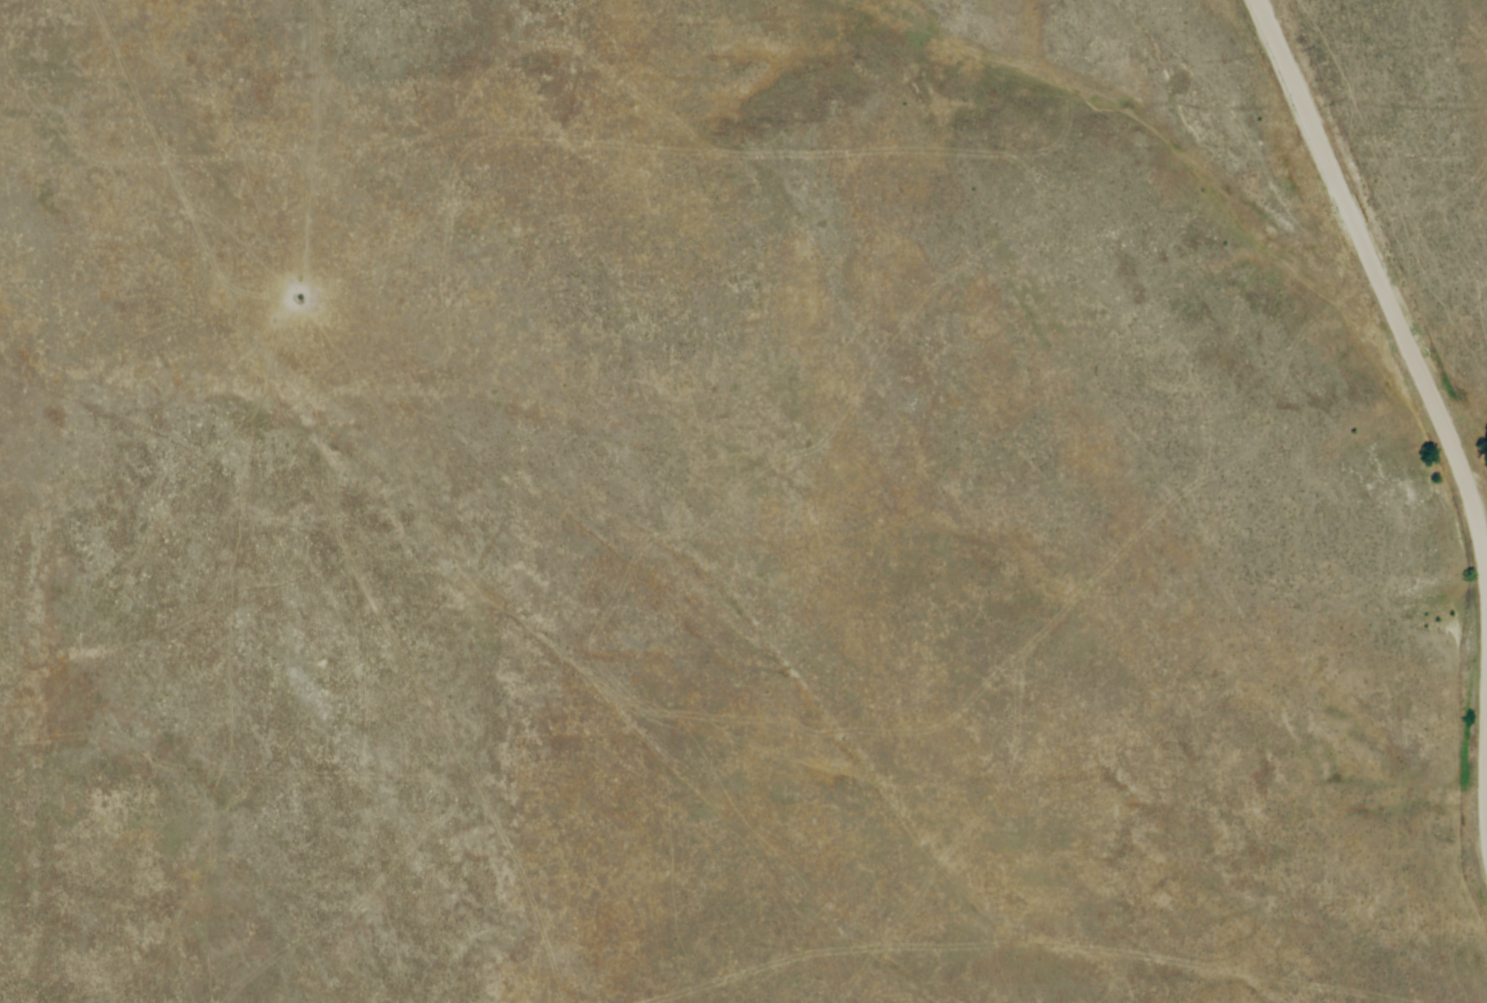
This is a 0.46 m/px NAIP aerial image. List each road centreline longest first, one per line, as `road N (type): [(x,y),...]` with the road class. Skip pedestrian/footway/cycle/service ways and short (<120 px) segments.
road 1 (residential): [(1262,0),(1296,95),(1470,484),(1486,567)]

